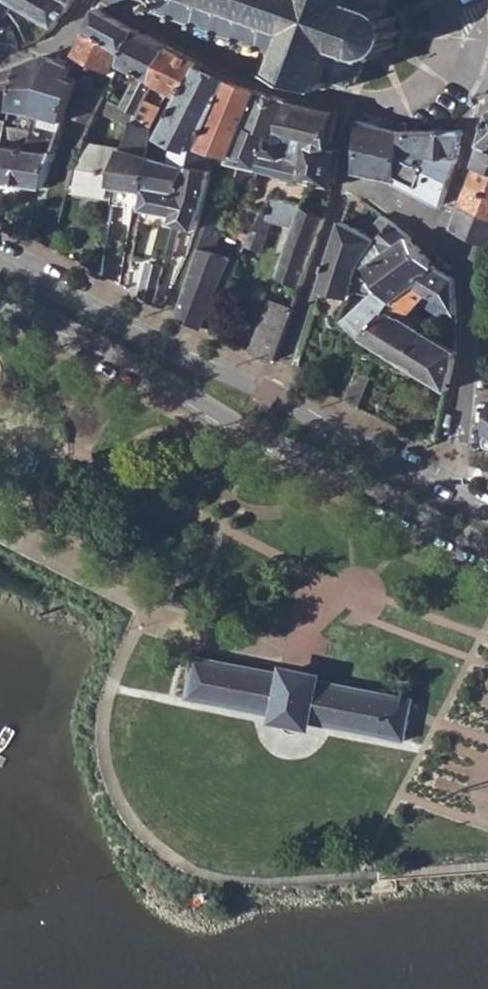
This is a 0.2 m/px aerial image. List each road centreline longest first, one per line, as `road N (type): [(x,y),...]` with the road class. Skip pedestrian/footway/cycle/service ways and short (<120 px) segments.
road 1 (secondary): [(0,295),(487,552)]
road 2 (secondary): [(275,401),(0,262)]
road 3 (residential): [(449,496),(466,381),(468,262),(439,239)]
road 4 (residential): [(115,0),(198,48),(350,109)]
road 5 (residential): [(348,190),(275,401)]
road 6 (secondary): [(449,496),(275,401)]
road 7 (residential): [(439,239),(487,86)]
road 8 (residential): [(94,0),(72,40),(0,62)]

